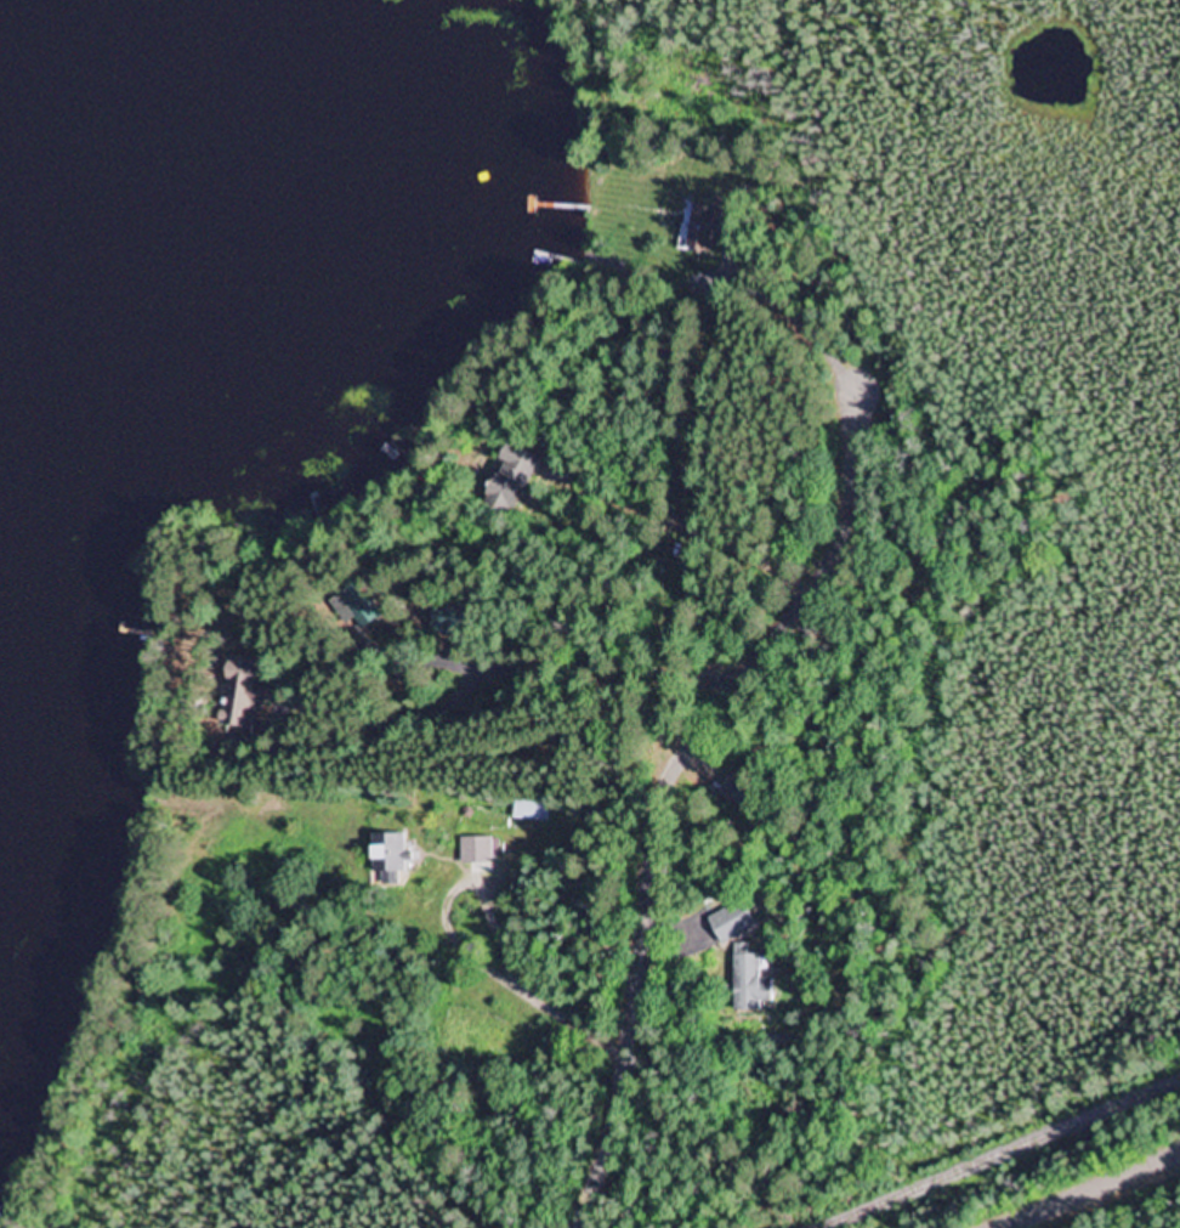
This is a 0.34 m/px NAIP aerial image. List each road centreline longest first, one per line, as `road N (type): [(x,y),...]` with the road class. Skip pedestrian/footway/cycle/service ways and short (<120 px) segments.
road 1 (residential): [(651,827),(575,805),(287,808),(226,757),(233,655),(313,602),(431,596),(628,222),(624,0)]
road 2 (residential): [(576,1227),(600,1182),(618,1111),(674,628),(739,248)]
road 3 (residential): [(668,679),(643,621),(608,600),(431,596)]
road 4 (residential): [(1179,1154),(1002,1227)]

